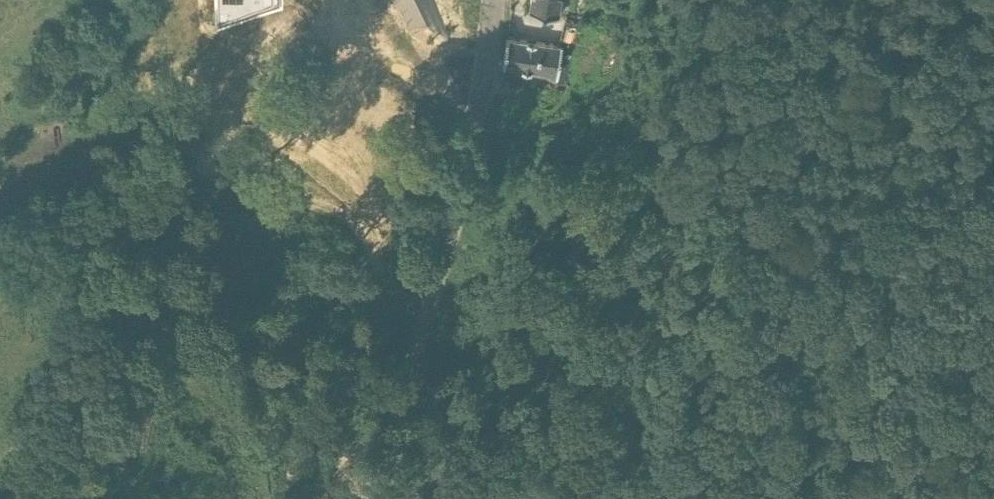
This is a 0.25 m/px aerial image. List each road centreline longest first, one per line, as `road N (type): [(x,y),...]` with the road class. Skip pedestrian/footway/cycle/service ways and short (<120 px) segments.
road 1 (tertiary): [(379,498),(479,100),(493,0)]
road 2 (track): [(829,498),(814,430),(777,360),(782,312),(792,296),(821,277),(869,268),(962,298),(993,326)]
road 3 (track): [(369,498),(360,363),(376,285),(369,237),(340,208),(226,193)]

